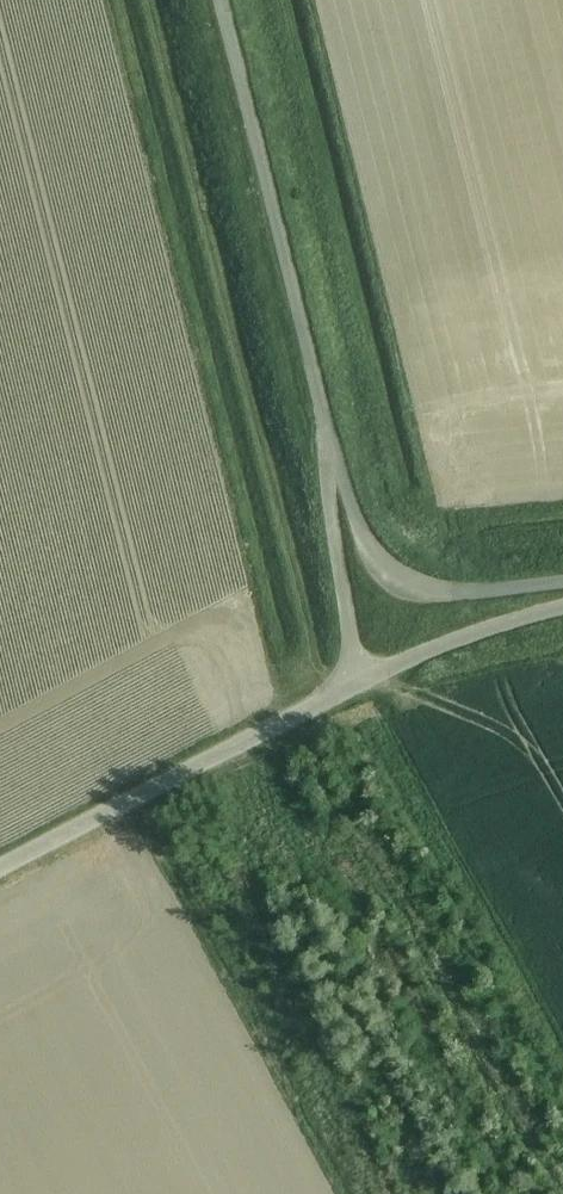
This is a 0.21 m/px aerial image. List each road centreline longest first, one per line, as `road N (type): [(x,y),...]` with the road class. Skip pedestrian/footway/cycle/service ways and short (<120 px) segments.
road 1 (track): [(167,0),(260,377),(317,674),(356,676)]
road 2 (unclassified): [(334,462),(220,0)]
road 3 (track): [(562,1027),(381,693),(361,696),(356,676)]
road 4 (unclassified): [(0,869),(356,676)]
road 5 (unclassified): [(562,584),(433,594),(387,575),(334,462)]
road 6 (unclassified): [(356,676),(562,607)]
road 7 (unclassified): [(334,462),(356,676)]

